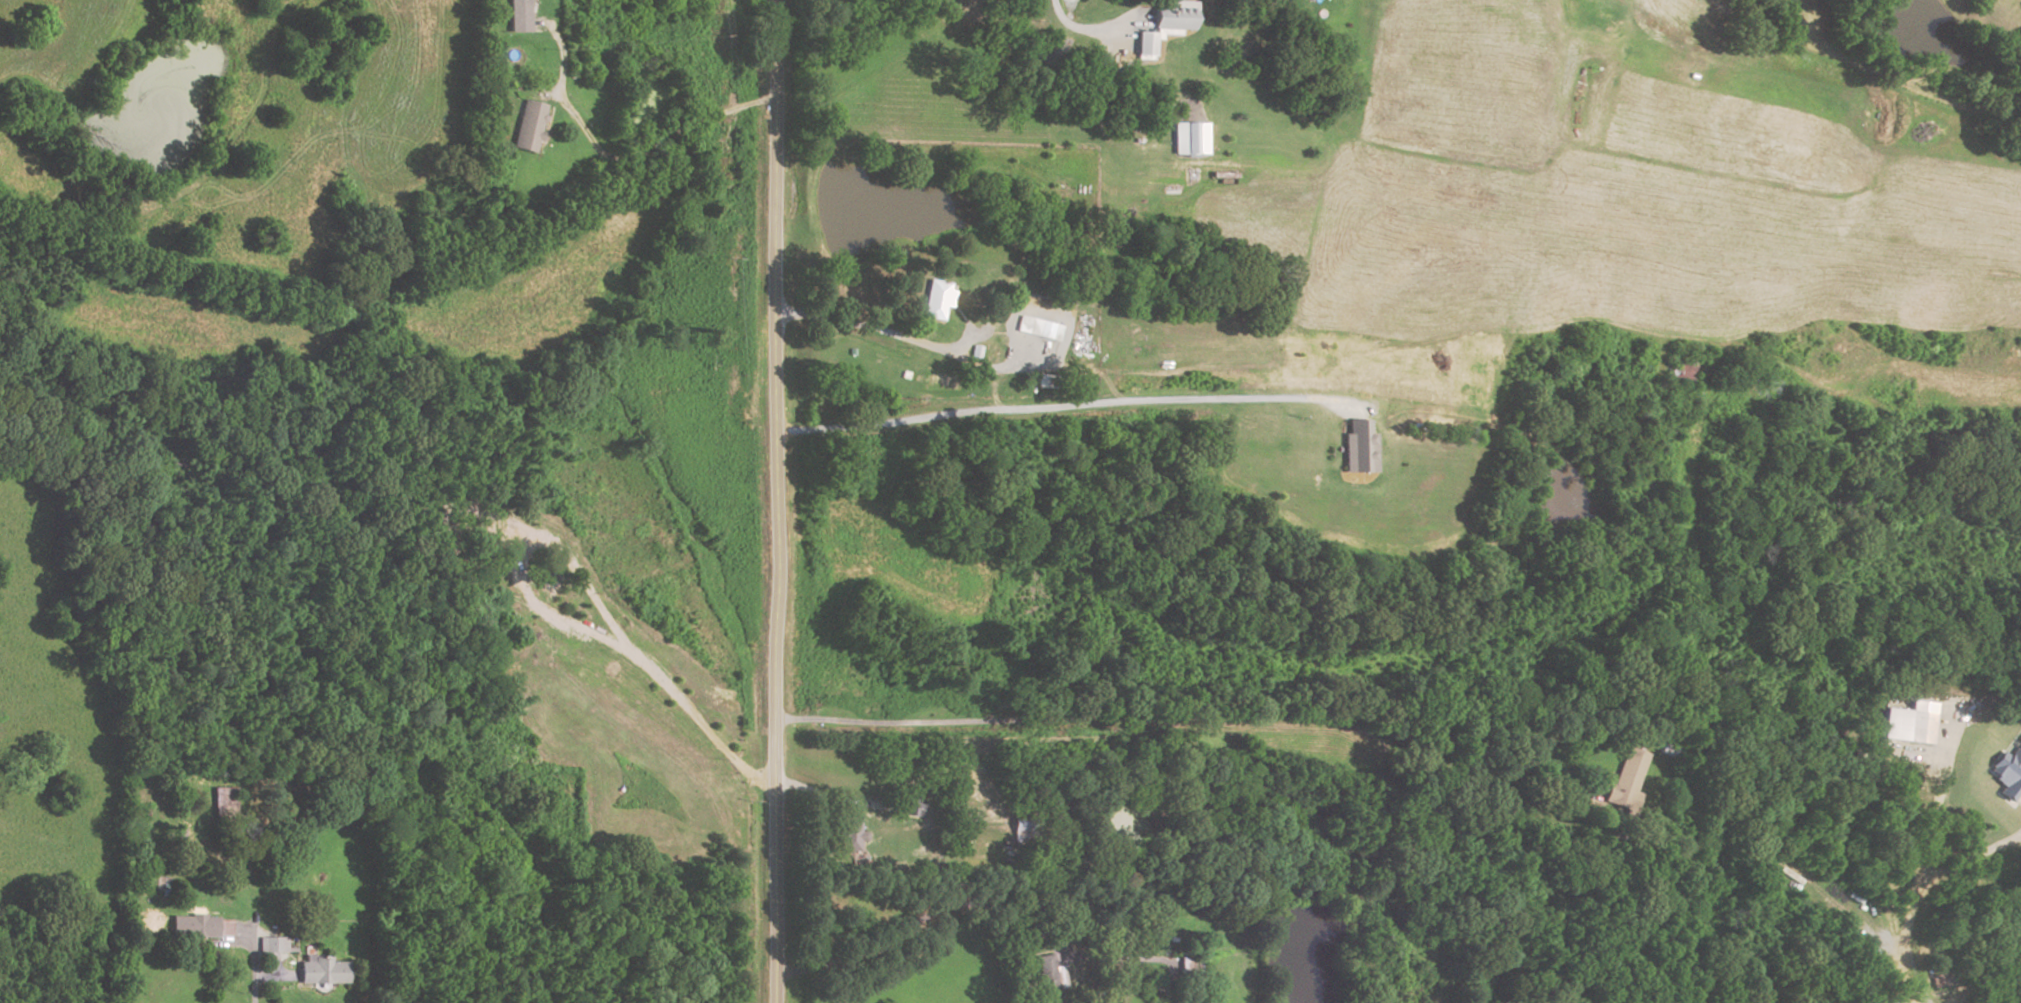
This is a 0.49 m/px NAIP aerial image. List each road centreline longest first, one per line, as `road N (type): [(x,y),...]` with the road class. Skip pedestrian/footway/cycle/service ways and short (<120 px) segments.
road 1 (tertiary): [(775,1002),(775,0)]

